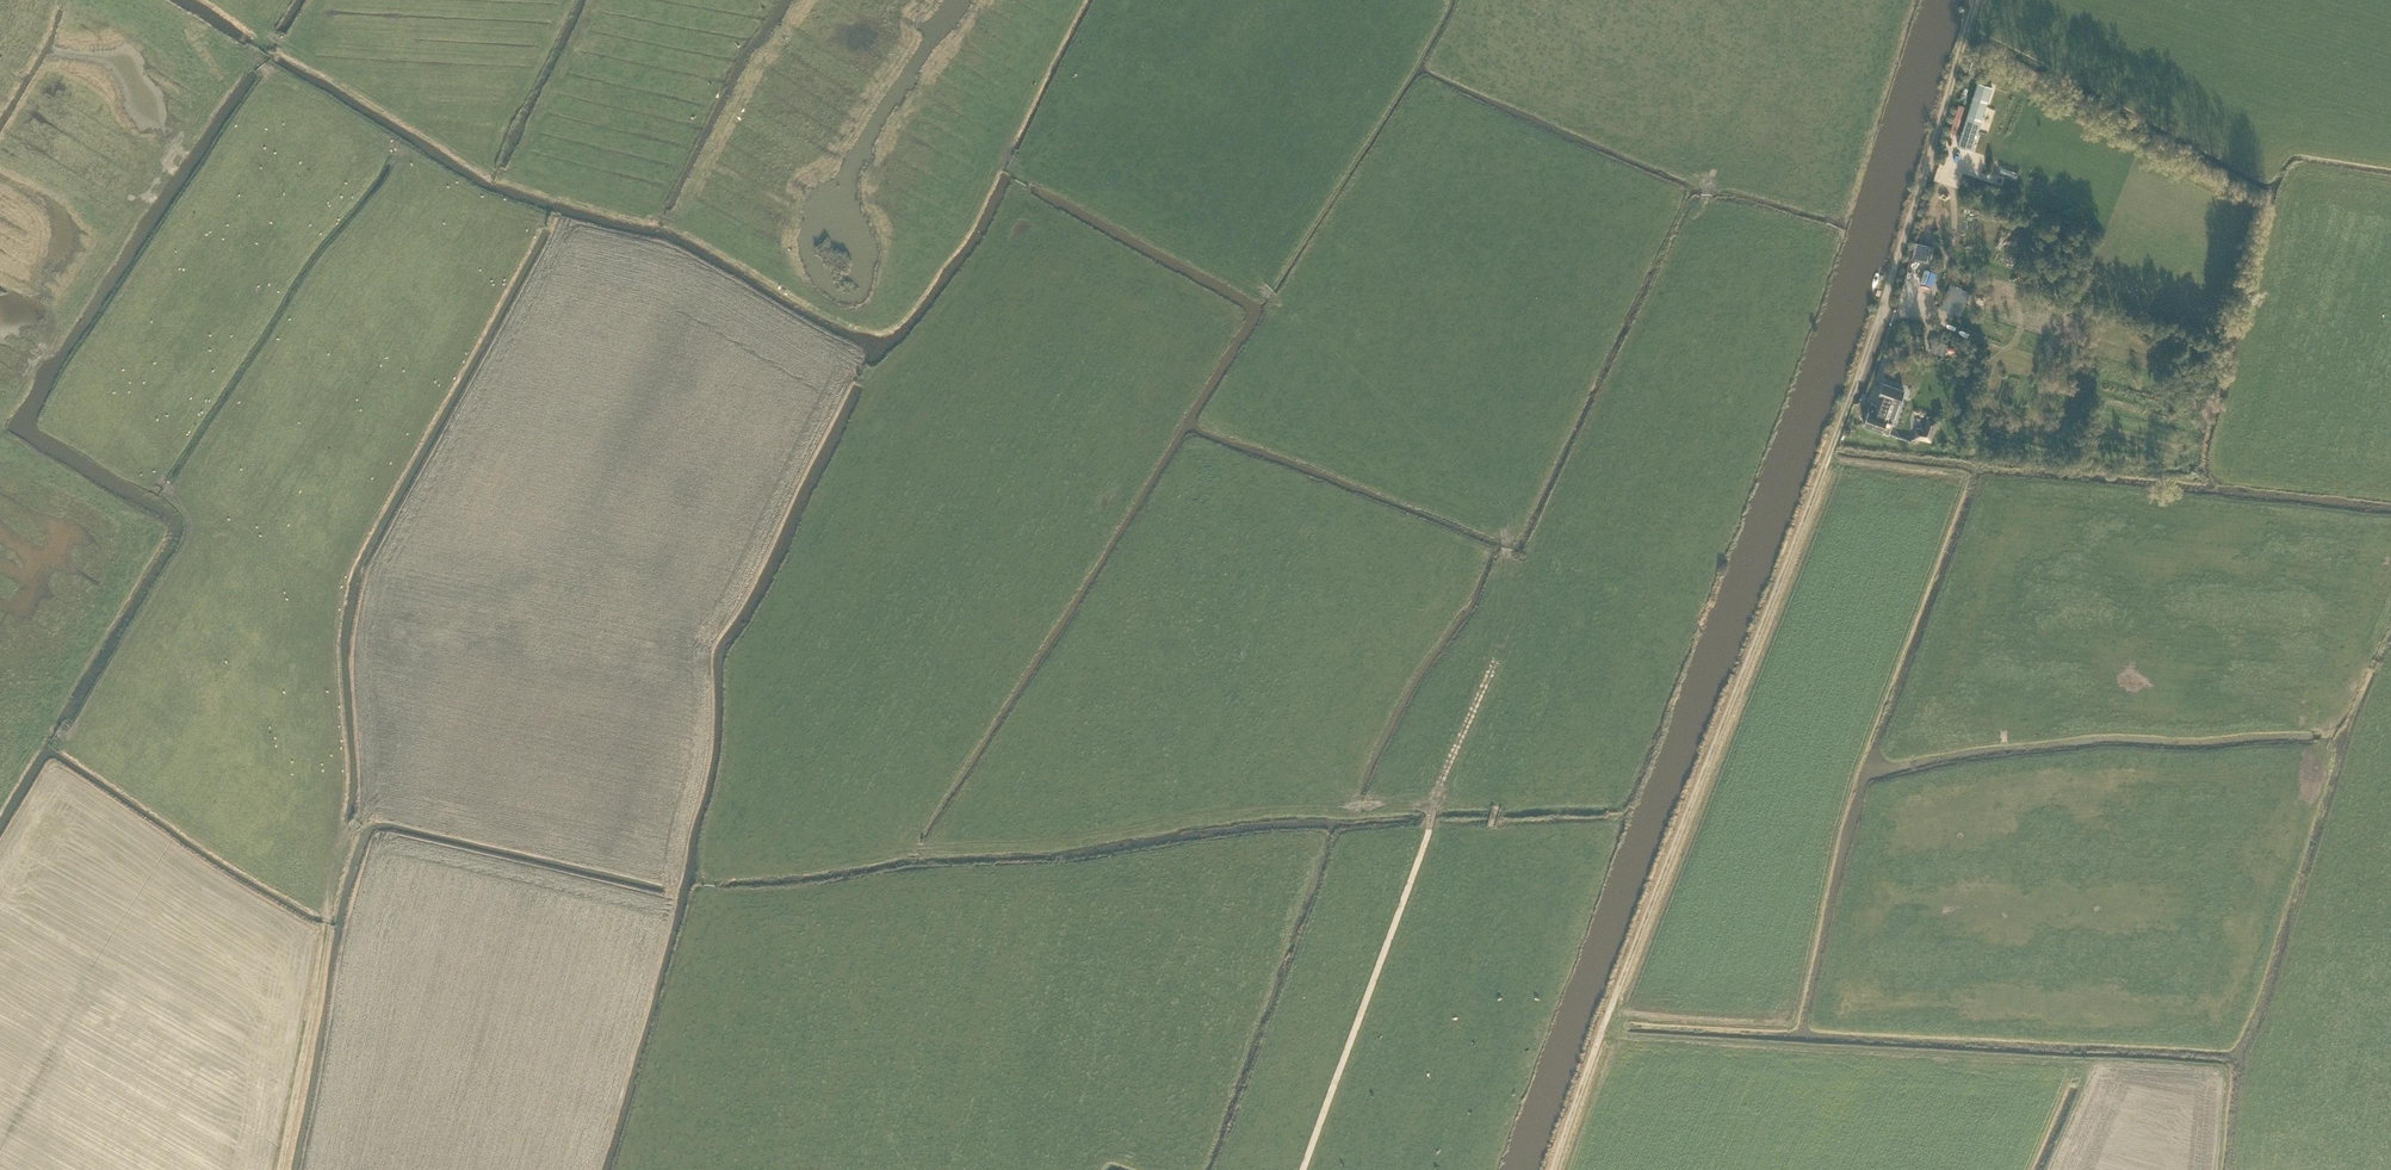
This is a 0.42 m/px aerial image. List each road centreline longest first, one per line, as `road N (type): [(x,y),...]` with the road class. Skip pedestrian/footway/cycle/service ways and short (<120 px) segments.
road 1 (track): [(1497,660),(1440,783),(1429,835),(1304,1169)]
road 2 (track): [(280,1169),(333,864),(342,835),(372,803)]

